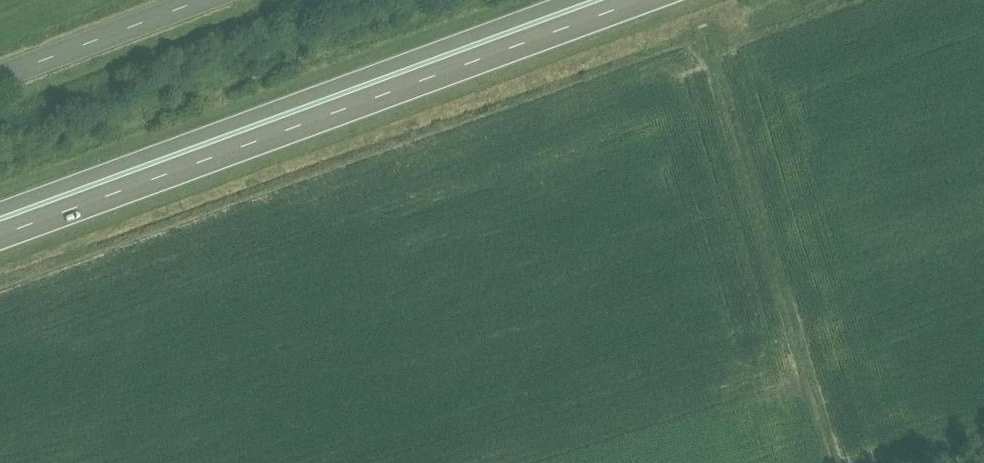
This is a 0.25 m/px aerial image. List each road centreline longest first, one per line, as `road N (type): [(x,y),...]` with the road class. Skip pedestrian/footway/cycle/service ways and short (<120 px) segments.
road 1 (trunk): [(0,230),(630,0)]
road 2 (secondary): [(0,74),(194,0)]

